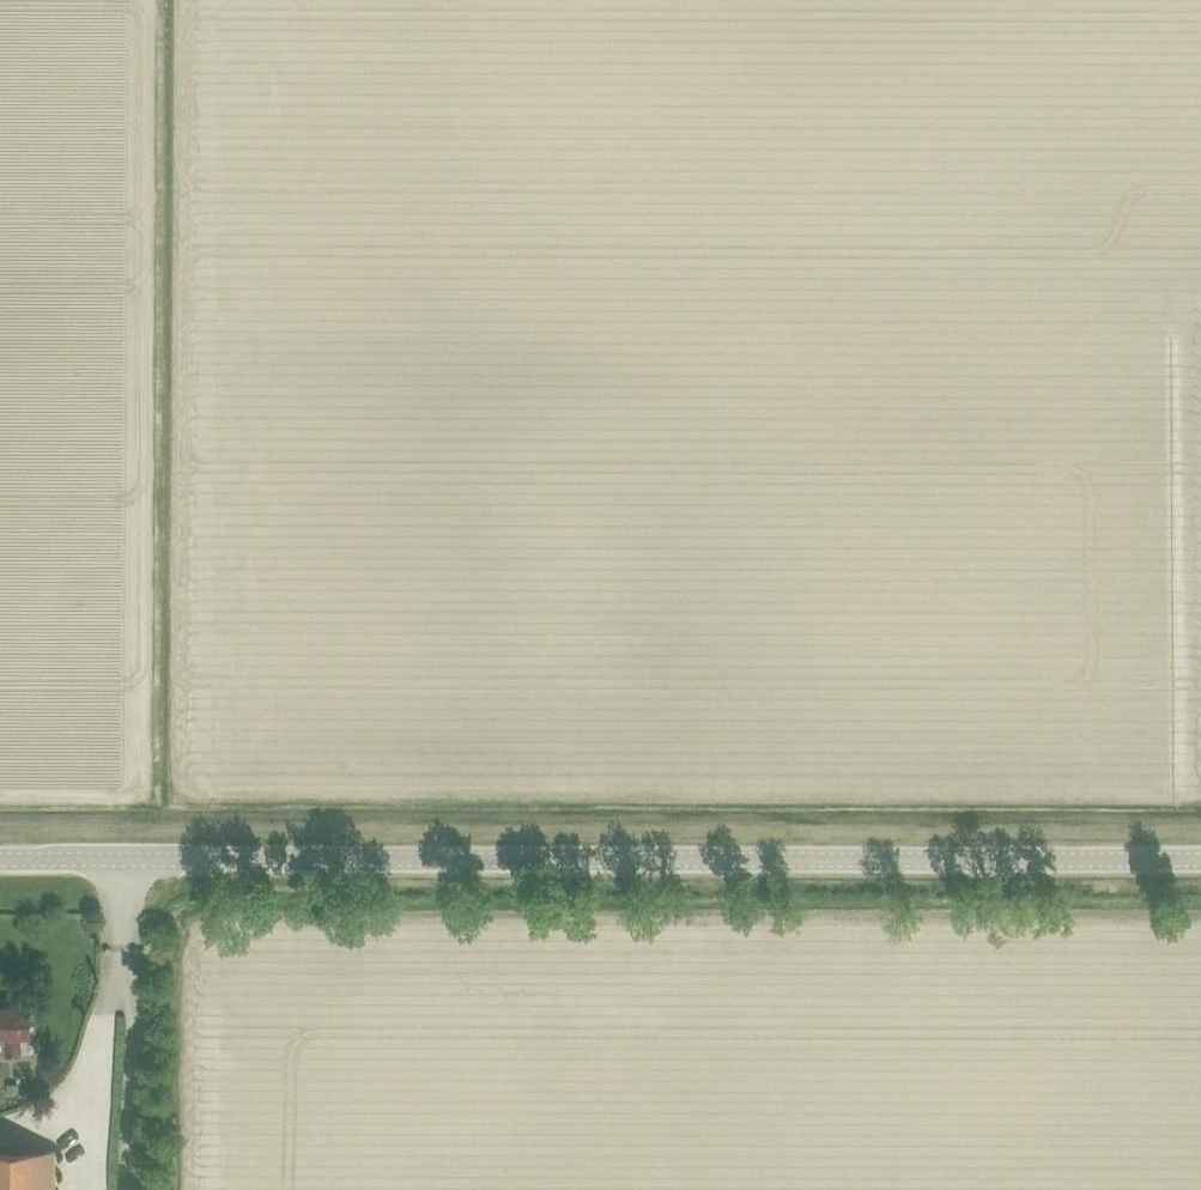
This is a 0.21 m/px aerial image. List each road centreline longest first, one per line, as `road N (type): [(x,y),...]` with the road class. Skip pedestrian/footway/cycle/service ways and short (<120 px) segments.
road 1 (unclassified): [(0,860),(1200,860)]

